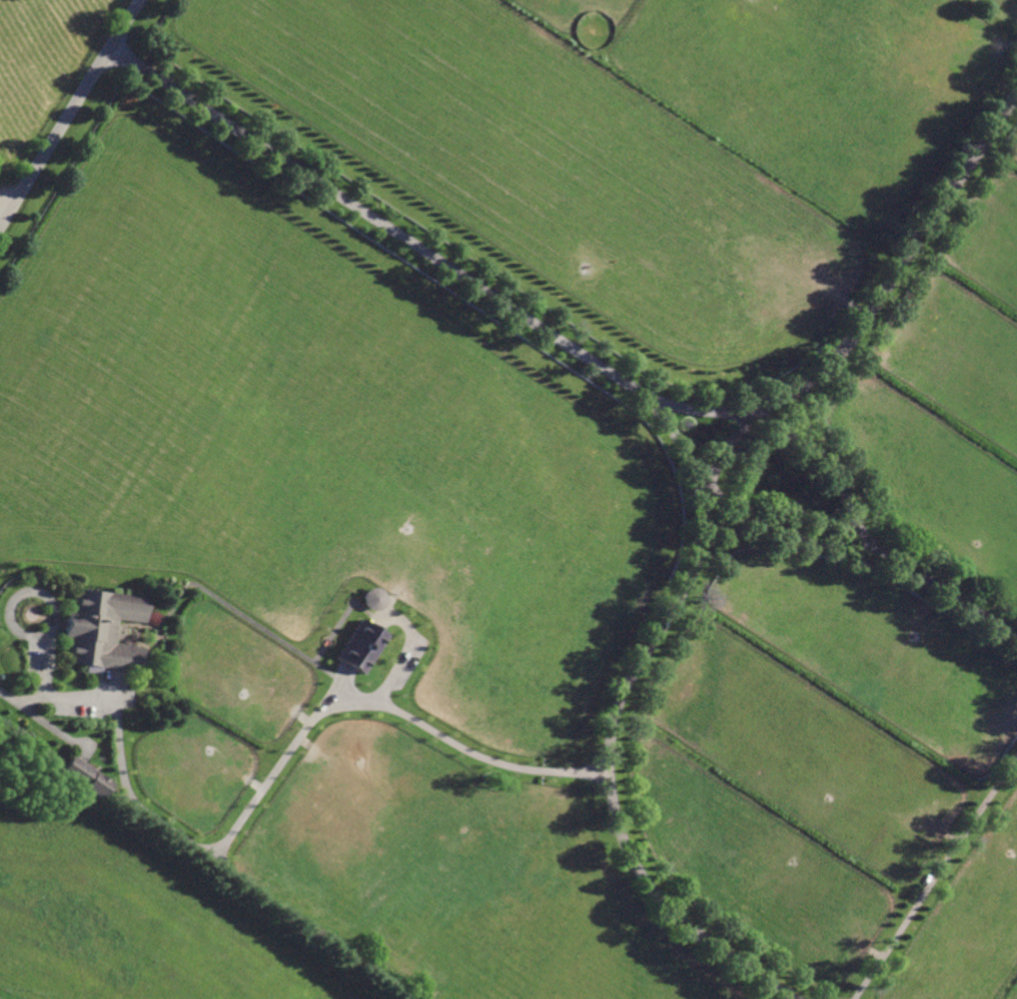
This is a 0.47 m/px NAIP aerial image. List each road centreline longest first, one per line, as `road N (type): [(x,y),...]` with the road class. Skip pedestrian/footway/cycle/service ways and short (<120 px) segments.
road 1 (tertiary): [(3,218),(140,0)]

